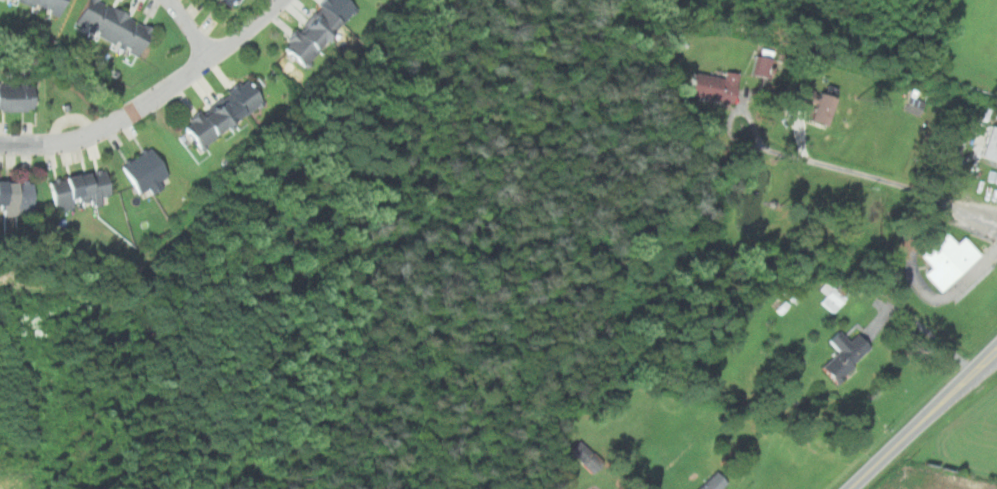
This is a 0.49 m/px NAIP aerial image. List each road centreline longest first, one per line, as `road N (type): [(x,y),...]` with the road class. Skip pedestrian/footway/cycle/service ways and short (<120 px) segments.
road 1 (residential): [(112,124),(282,0)]
road 2 (primary): [(857,488),(996,358)]

